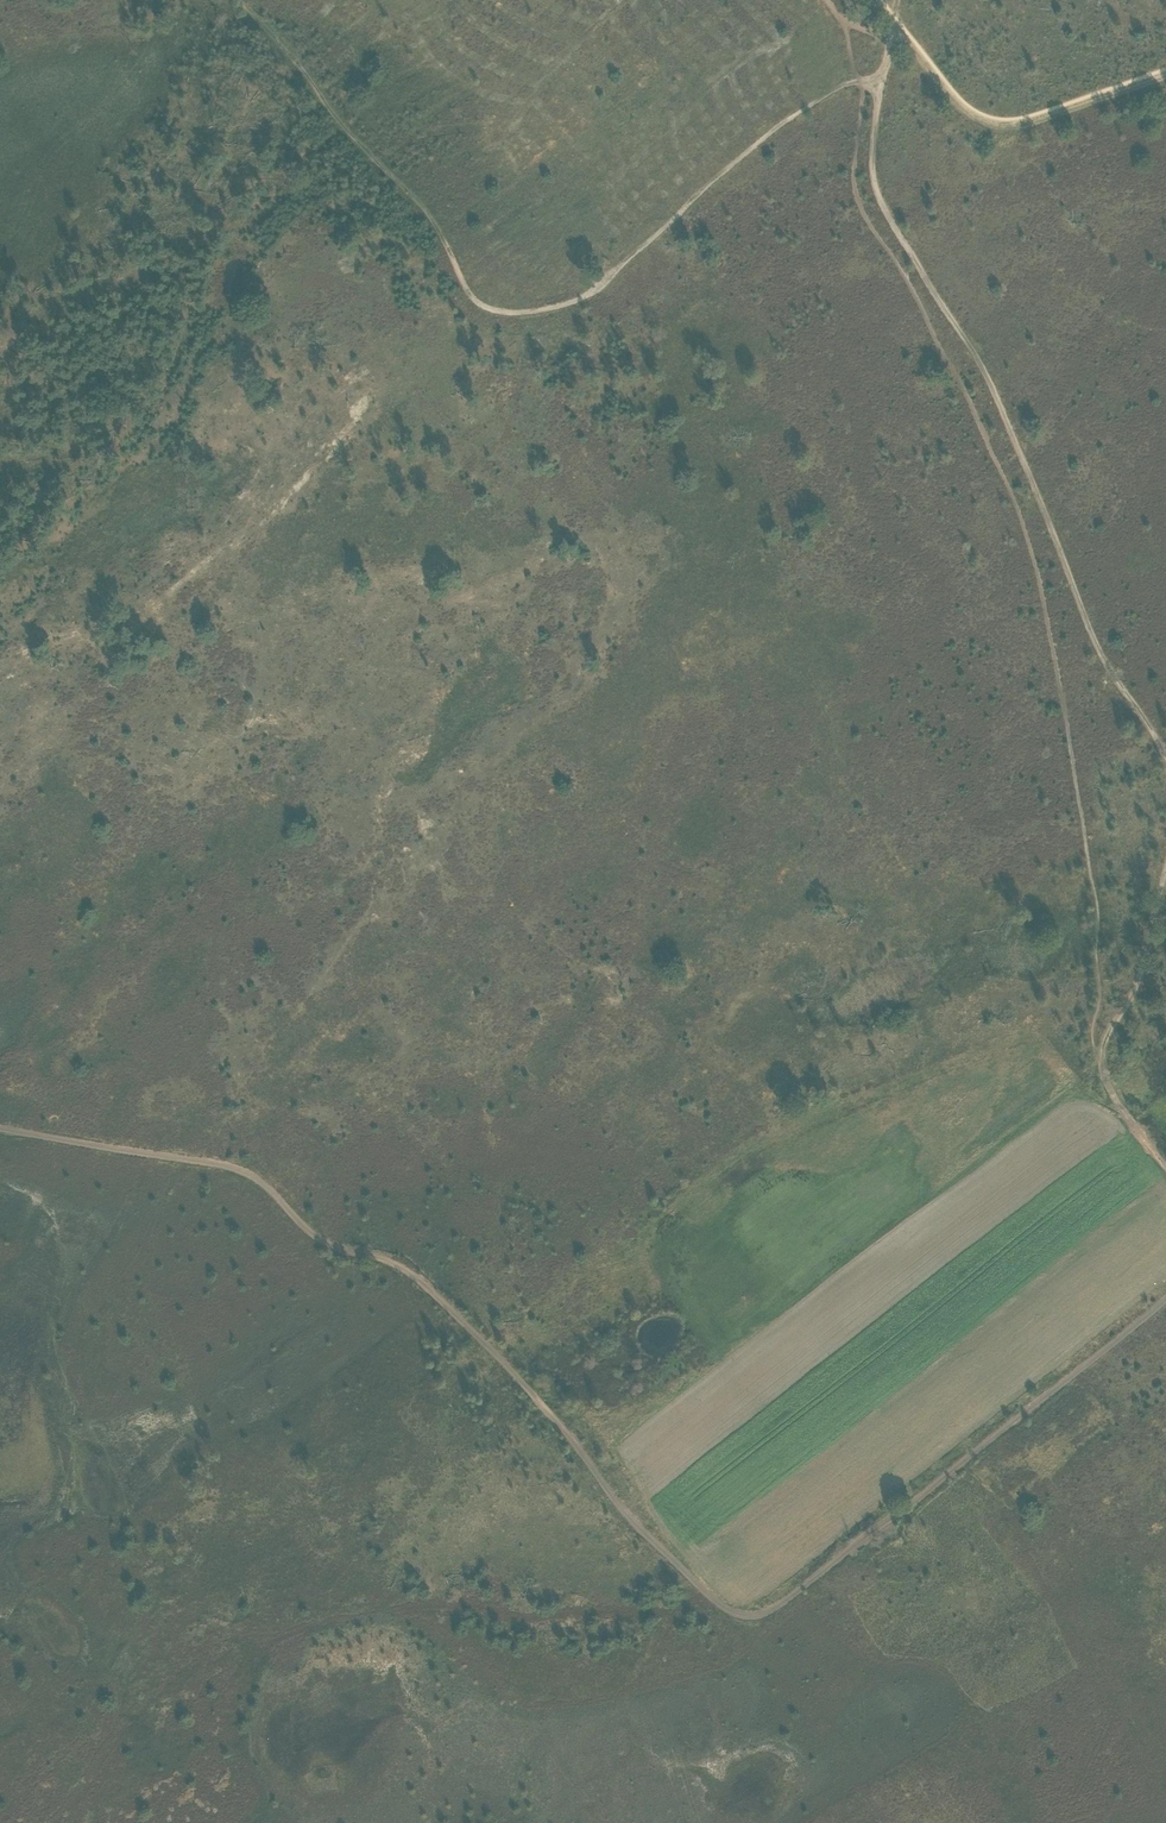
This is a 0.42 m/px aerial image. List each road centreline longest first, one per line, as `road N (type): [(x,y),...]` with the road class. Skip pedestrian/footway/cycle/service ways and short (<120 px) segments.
road 1 (track): [(1165,1298),(775,1605),(733,1612),(674,1561),(434,1293),(230,1179),(0,1126)]
road 2 (track): [(882,81),(833,91),(782,123),(598,291),(505,315),(466,291),(421,206),(232,0)]
road 3 (track): [(1165,758),(1092,636),(984,367),(883,207),(872,162),(882,81)]
road 4 (track): [(1165,1166),(1111,1095),(1102,1048),(1132,992),(1144,918),(1165,861)]
road 5 (track): [(1165,74),(1027,121),(994,124),(961,107),(892,22)]

